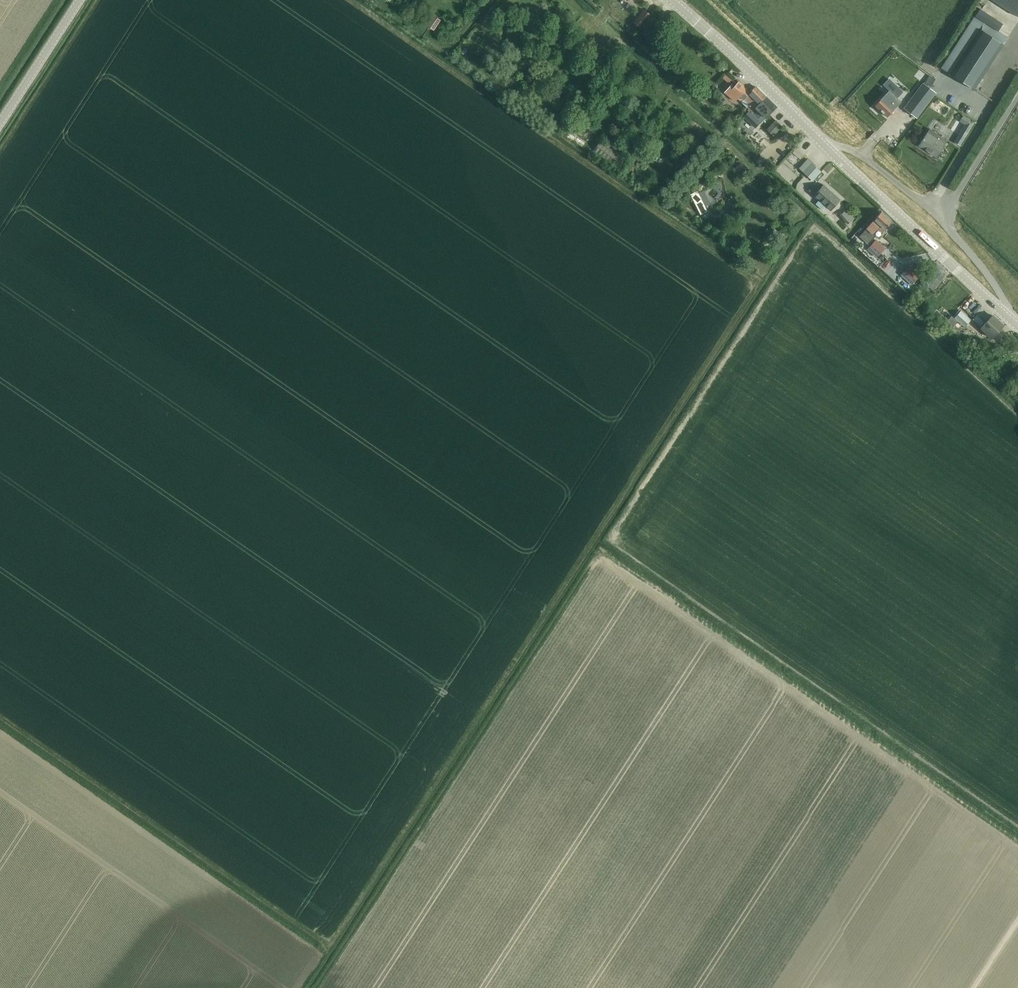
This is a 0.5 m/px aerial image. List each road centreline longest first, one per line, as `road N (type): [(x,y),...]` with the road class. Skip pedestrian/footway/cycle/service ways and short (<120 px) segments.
road 1 (tertiary): [(1017,325),(675,0)]
road 2 (tertiary): [(0,125),(81,0)]

